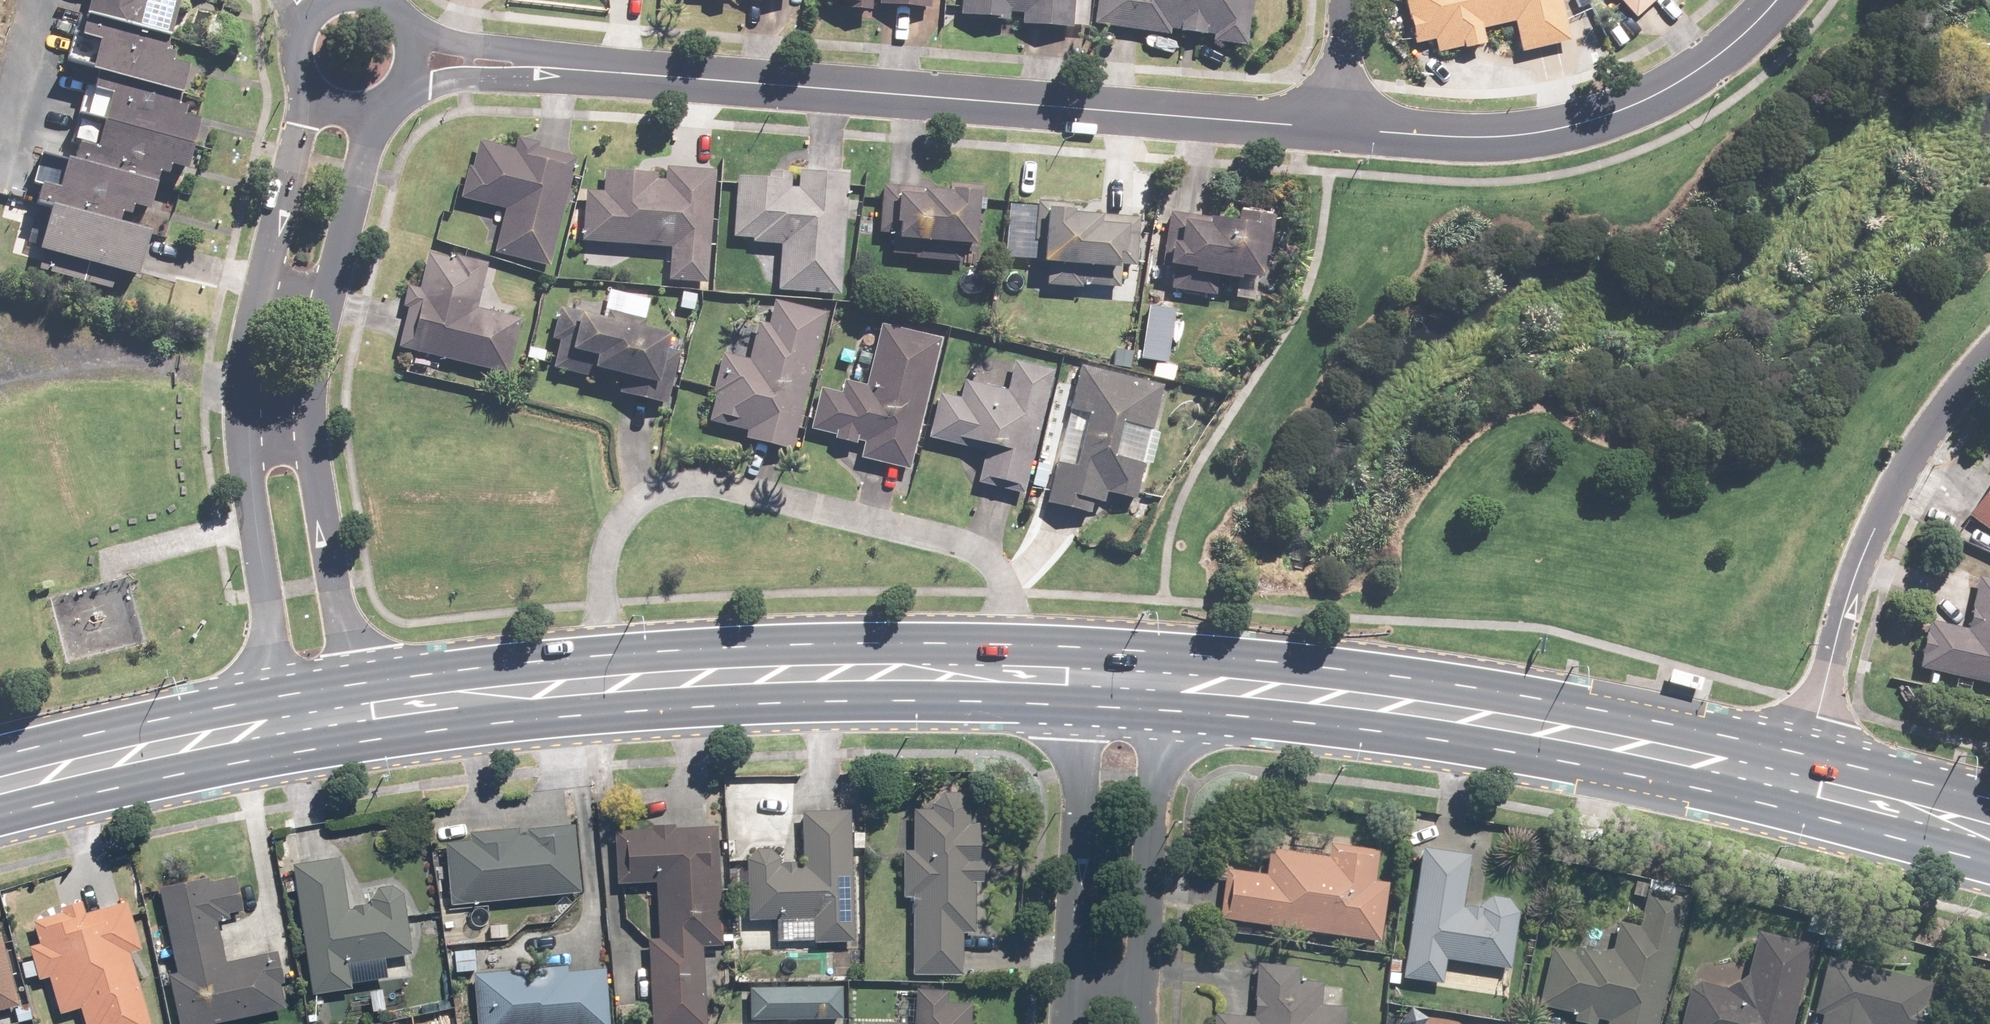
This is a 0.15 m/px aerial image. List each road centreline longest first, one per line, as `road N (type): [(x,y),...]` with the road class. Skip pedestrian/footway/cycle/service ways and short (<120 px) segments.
road 1 (residential): [(1338,128),(552,67)]
road 2 (residential): [(609,678),(604,561),(615,522),(644,492),(685,475),(976,550),(999,572),(1014,666)]
road 3 (primary): [(1161,673),(1403,694),(1802,770)]
road 4 (residential): [(1773,0),(1740,36),(1665,86),(1582,122),(1532,136),(1338,128)]
road 5 (residential): [(1802,770),(1850,581),(1904,464),(1989,355)]
road 6 (primary): [(609,678),(735,667),(1014,666)]
road 7 (residential): [(1161,673),(1128,976)]
road 8 (residential): [(292,708),(253,509),(244,409)]
road 9 (residential): [(1060,970),(1087,669)]
road 10 (primary): [(0,775),(292,708)]
road 11 (residential): [(314,414),(318,497),(358,698)]
road 12 (primary): [(358,698),(609,678)]
road 13 (residential): [(372,101),(329,303)]
road 14 (residential): [(264,285),(318,93)]
road 15 (primary): [(1802,770),(1989,828)]
road 16 (residential): [(552,67),(401,73)]
road 17 (residential): [(406,40),(552,67)]
road 18 (residential): [(1347,0),(1338,128)]
road 19 (residential): [(244,409),(245,360),(264,285)]

